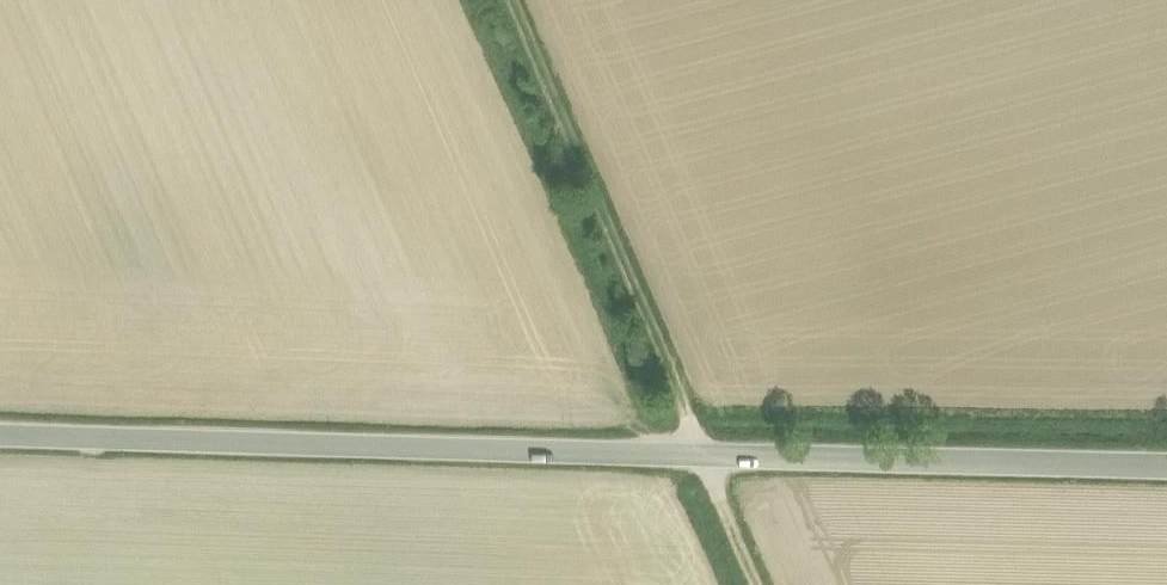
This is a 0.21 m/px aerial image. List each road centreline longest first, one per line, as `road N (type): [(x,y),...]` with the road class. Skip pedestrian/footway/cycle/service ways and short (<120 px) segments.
road 1 (tertiary): [(1166,462),(0,428)]
road 2 (track): [(509,0),(699,449)]
road 3 (track): [(710,449),(768,584)]

